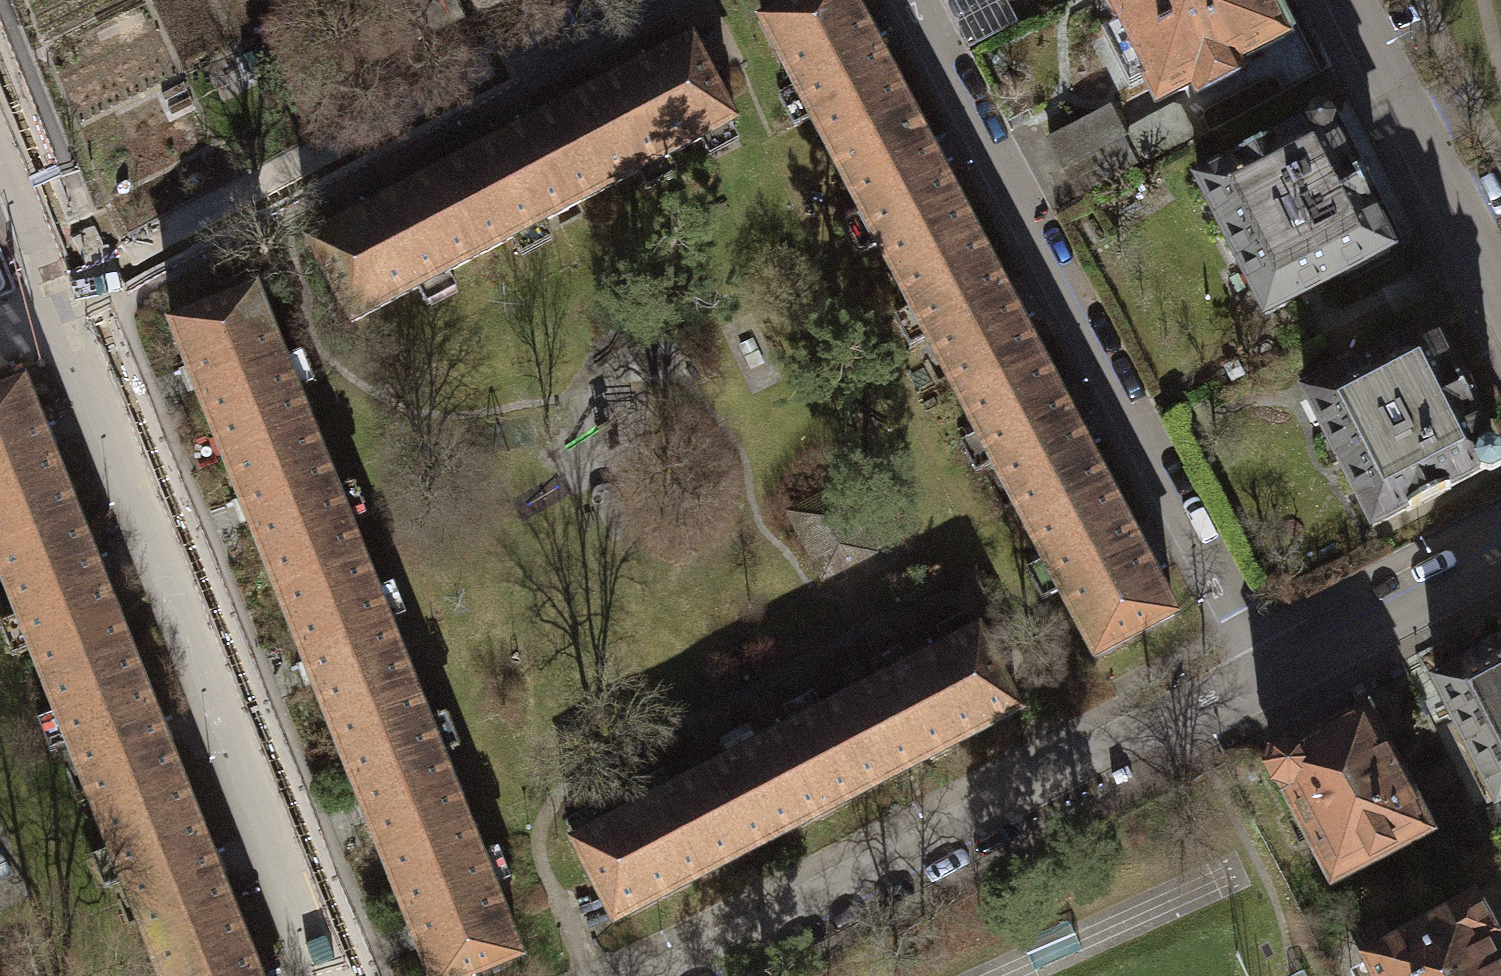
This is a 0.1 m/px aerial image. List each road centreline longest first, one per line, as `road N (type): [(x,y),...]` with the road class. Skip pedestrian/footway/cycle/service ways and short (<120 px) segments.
road 1 (residential): [(911,0),(1269,687)]
road 2 (residential): [(343,975),(69,295)]
road 3 (residential): [(674,975),(1150,728),(1269,687)]
road 4 (residential): [(69,295),(151,260),(647,0)]
road 5 (residential): [(1344,0),(1500,306)]
road 6 (residential): [(1269,687),(1500,563)]
road 7 (residential): [(69,295),(0,122)]

